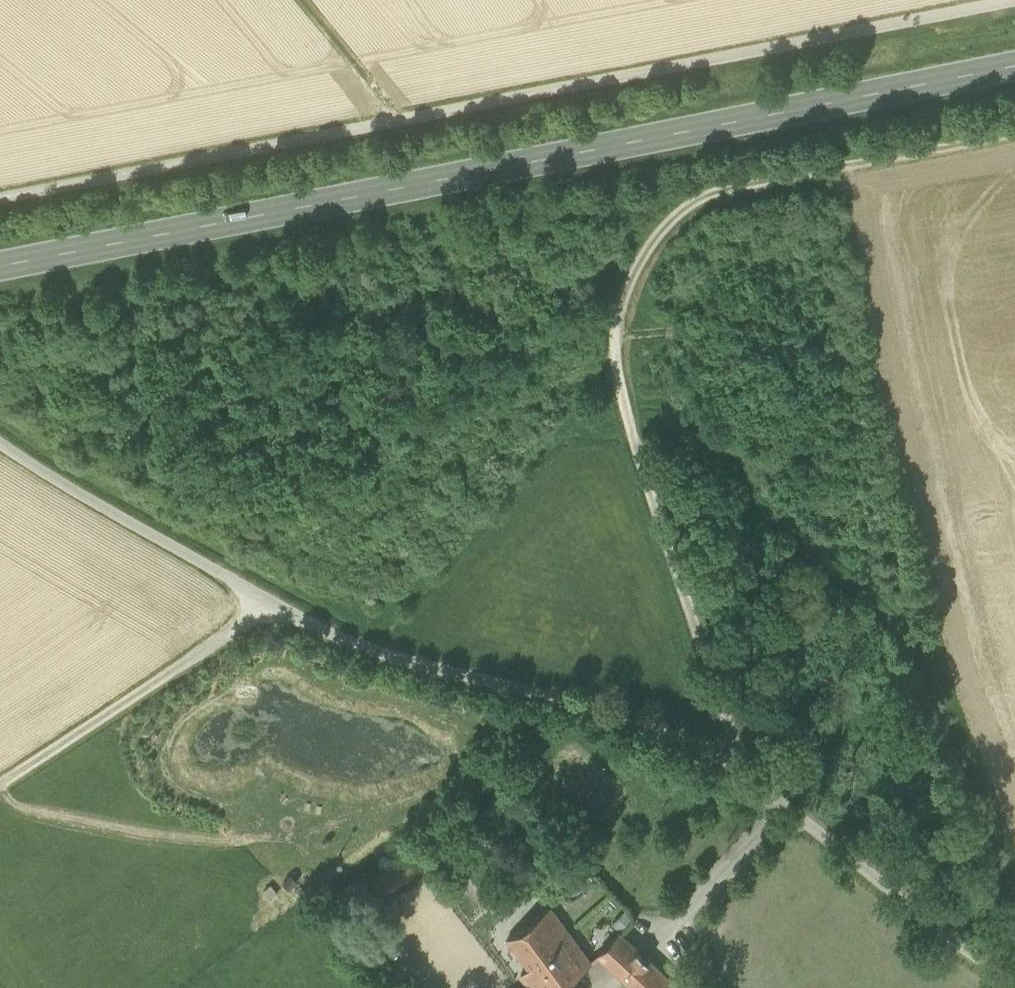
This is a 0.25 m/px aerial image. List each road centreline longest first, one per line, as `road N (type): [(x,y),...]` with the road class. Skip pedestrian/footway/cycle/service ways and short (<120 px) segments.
road 1 (unclassified): [(1014,977),(951,939),(732,764),(599,705),(381,650),(277,604),(0,440)]
road 2 (primary): [(0,266),(1014,67)]
road 3 (track): [(1014,0),(0,199)]
road 4 (track): [(732,764),(616,381),(616,327),(653,236),(716,195),(1014,137)]
road 5 (track): [(277,604),(0,786)]

